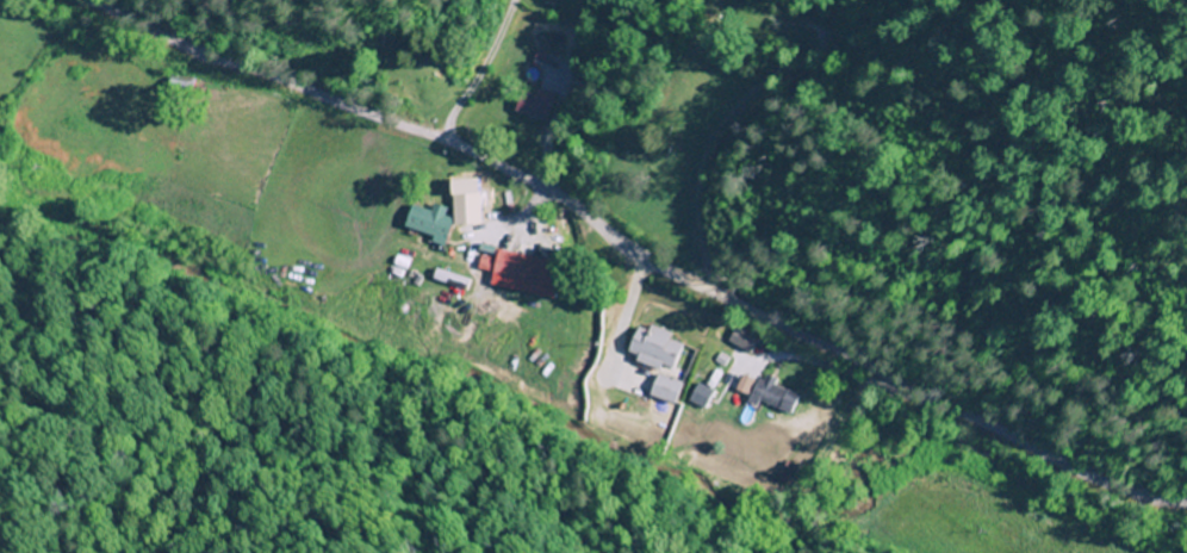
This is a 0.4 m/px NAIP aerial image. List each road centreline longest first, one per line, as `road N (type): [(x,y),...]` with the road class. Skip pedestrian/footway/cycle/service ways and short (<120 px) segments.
road 1 (residential): [(1186,509),(1102,489),(889,373),(738,319),(472,166),(56,0)]
road 2 (residential): [(738,319),(700,248),(684,174),(710,133),(813,72)]

